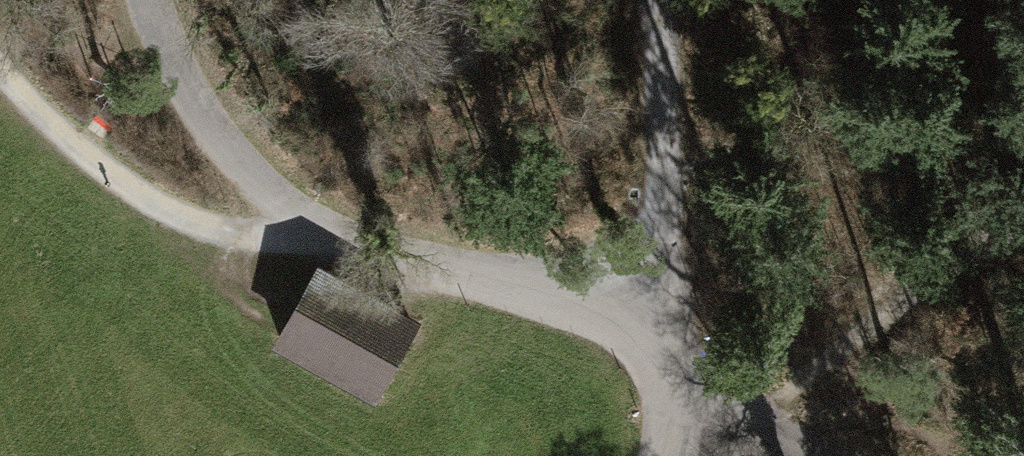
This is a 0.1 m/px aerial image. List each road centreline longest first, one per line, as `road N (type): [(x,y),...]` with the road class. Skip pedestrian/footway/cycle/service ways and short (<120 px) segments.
road 1 (track): [(674,363),(575,307),(320,242)]
road 2 (track): [(0,73),(50,130),(169,209),(246,243),(320,242)]
road 3 (track): [(674,363),(645,0)]
road 4 (track): [(320,242),(210,125),(150,0)]

